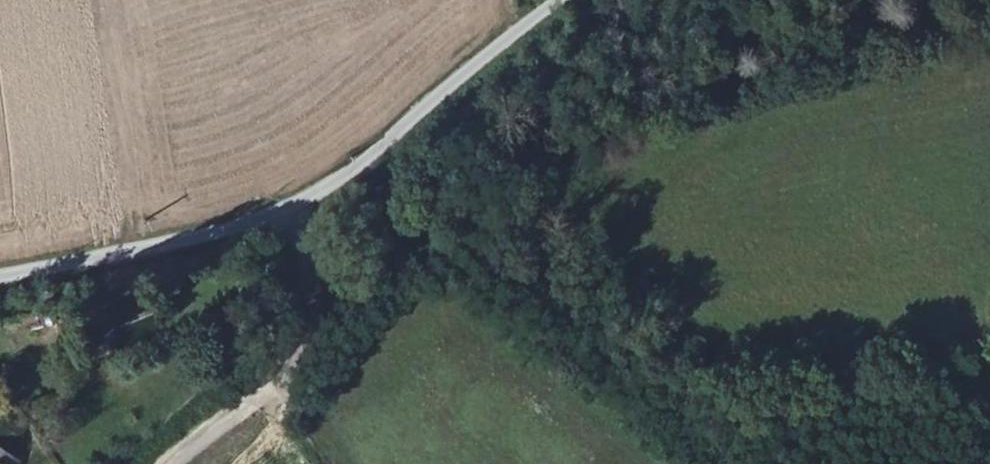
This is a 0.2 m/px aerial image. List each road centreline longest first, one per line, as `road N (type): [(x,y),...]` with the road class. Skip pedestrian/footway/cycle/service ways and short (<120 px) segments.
road 1 (unclassified): [(0,277),(233,234),(290,215),(368,170),(578,0)]

